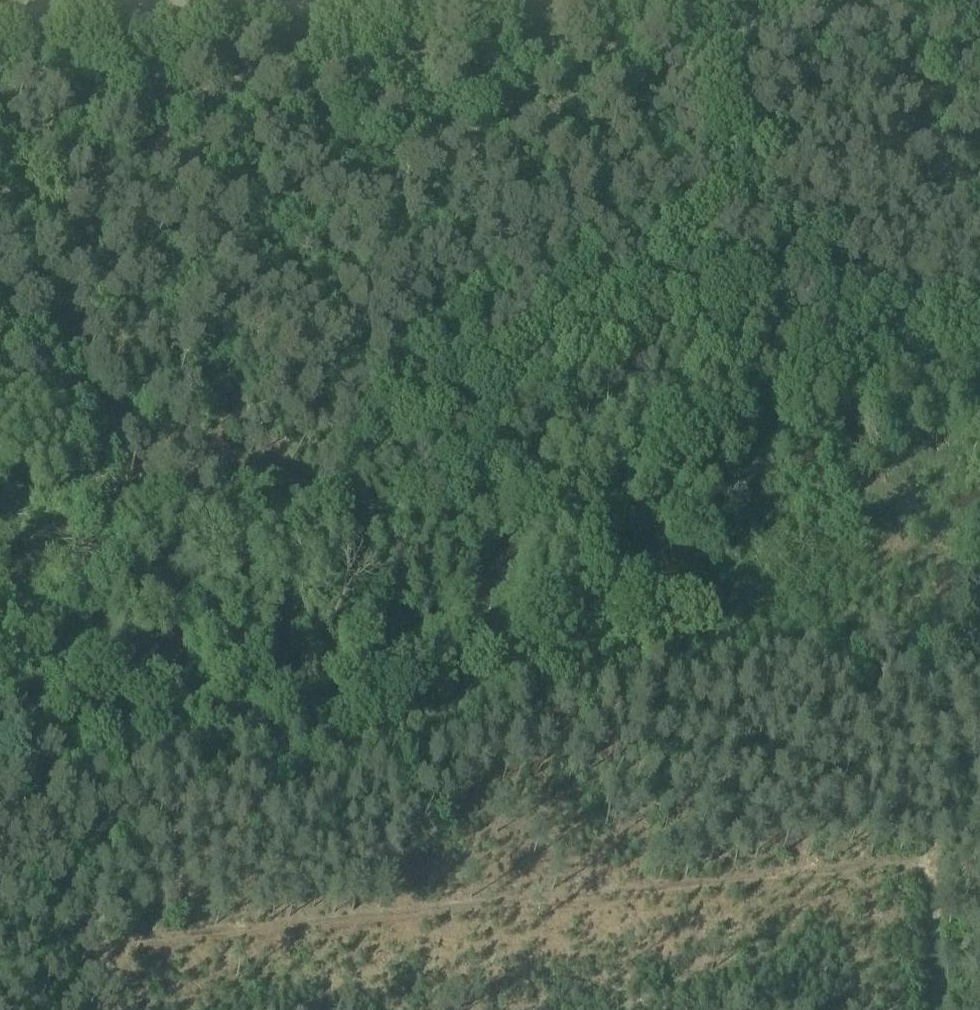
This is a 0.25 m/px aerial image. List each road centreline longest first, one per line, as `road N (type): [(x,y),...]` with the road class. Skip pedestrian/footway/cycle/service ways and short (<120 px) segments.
road 1 (unclassified): [(0,12),(223,0)]

